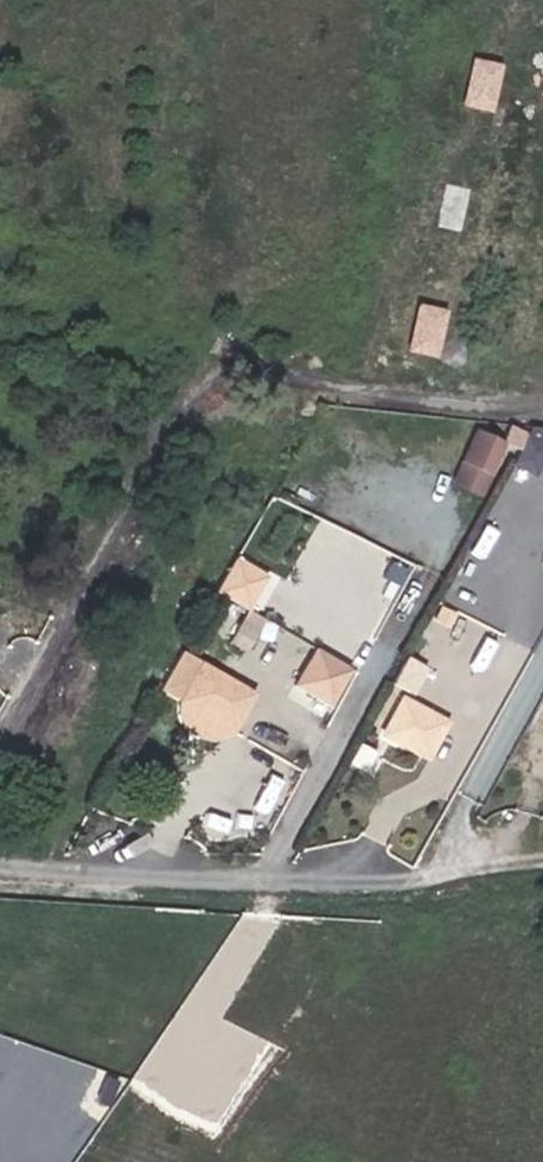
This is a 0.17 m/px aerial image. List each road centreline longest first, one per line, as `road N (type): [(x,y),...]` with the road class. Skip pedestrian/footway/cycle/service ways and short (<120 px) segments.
road 1 (unclassified): [(0,862),(280,883)]

